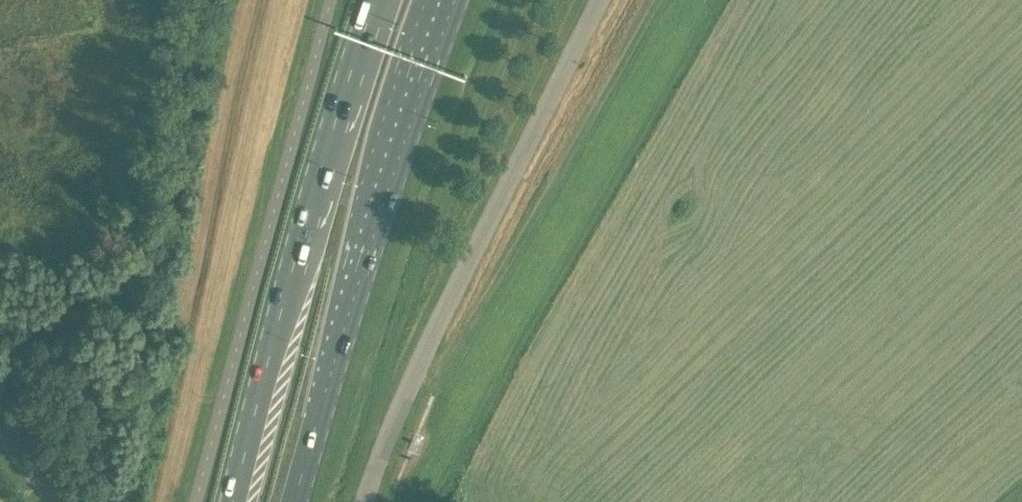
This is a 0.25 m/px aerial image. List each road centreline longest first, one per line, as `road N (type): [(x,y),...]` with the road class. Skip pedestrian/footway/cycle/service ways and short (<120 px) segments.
road 1 (unclassified): [(362,501),(405,395),(599,0)]
road 2 (trunk): [(296,501),(453,0)]
road 3 (trunk): [(383,0),(332,140),(238,501)]

